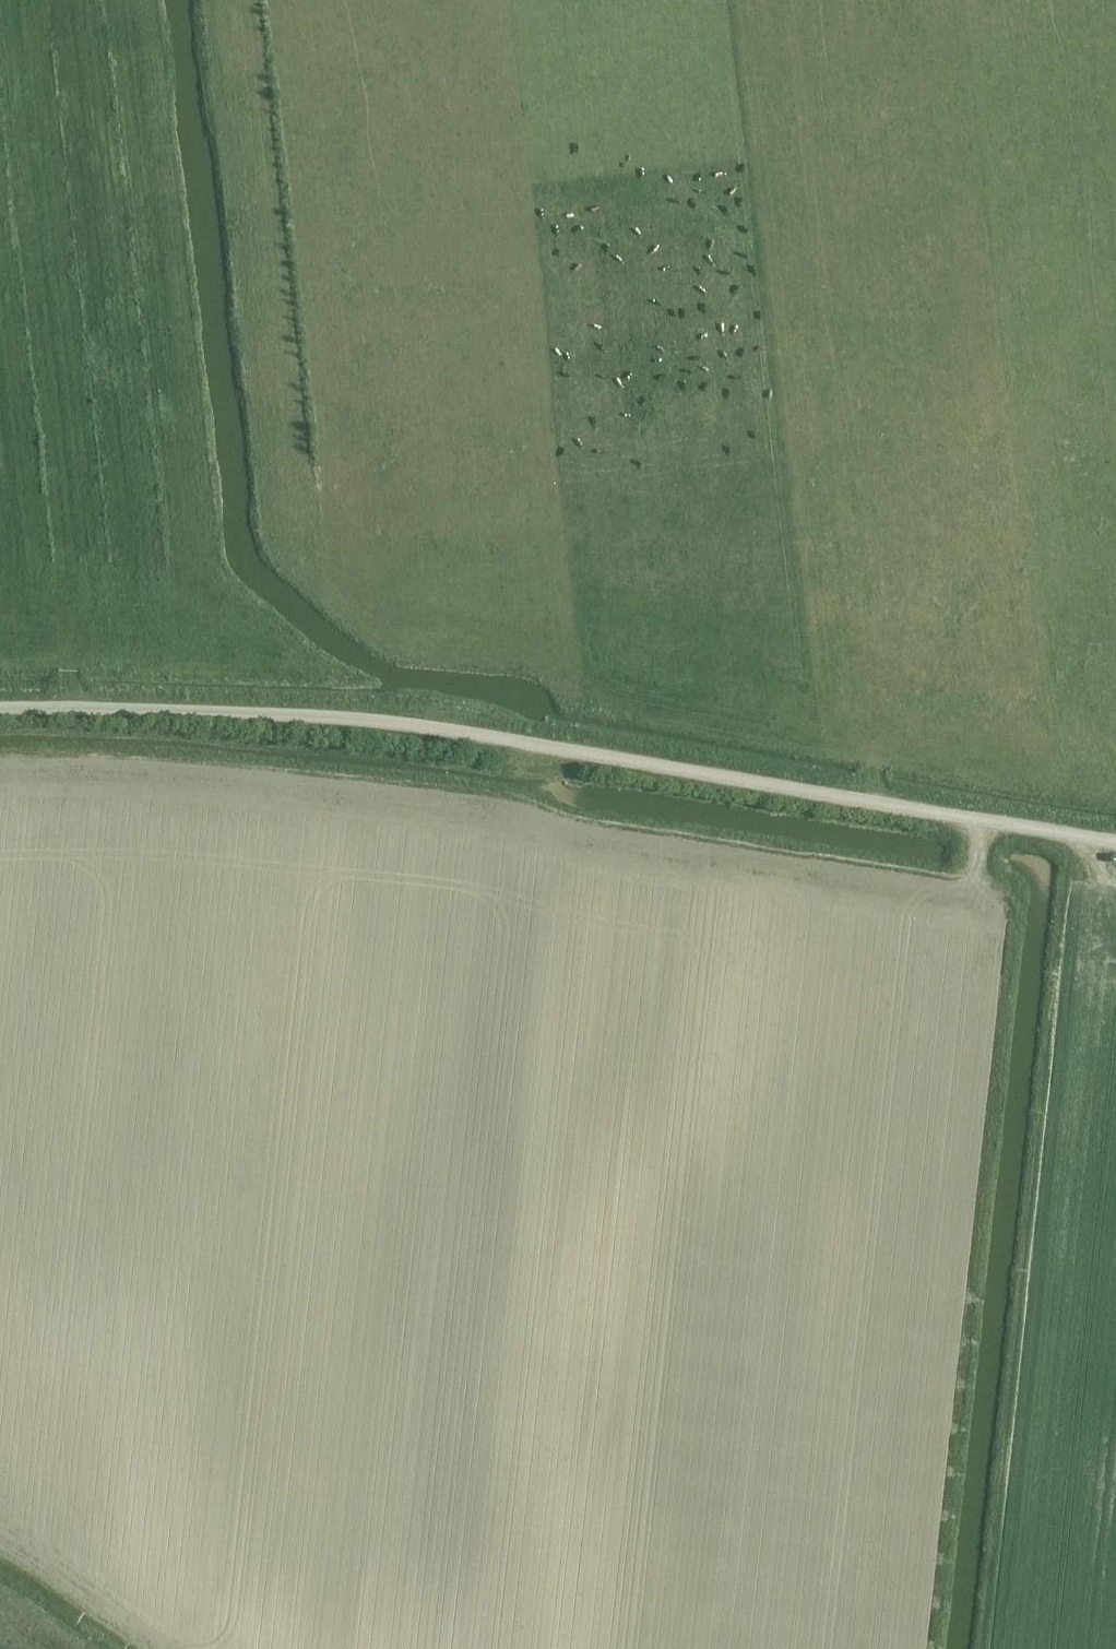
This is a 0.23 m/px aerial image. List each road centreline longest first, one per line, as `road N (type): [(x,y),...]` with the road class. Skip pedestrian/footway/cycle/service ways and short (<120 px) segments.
road 1 (unclassified): [(1115,834),(387,729),(125,704),(0,711)]

